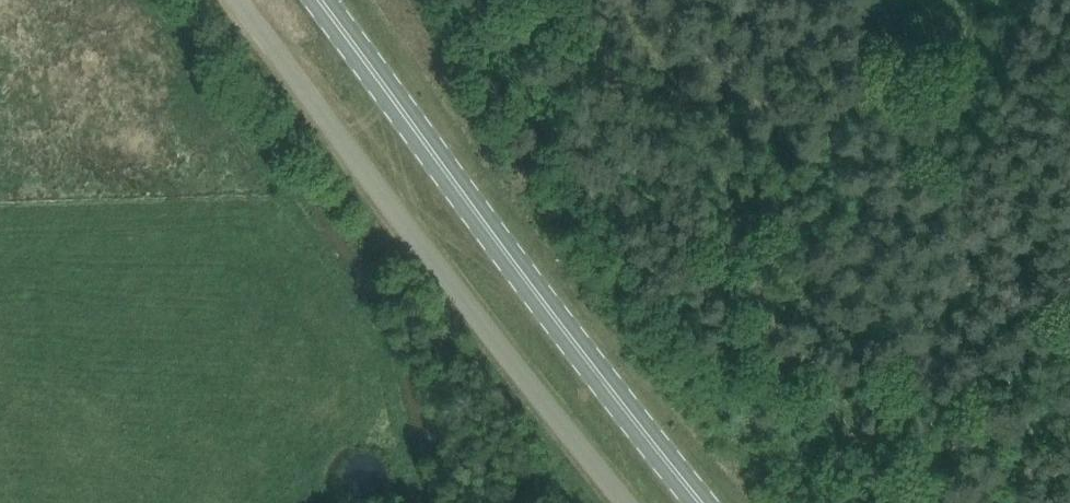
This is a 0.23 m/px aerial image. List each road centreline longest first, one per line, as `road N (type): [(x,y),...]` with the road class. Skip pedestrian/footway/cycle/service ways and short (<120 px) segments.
road 1 (unclassified): [(235,0),(626,502)]
road 2 (primary): [(702,502),(318,0)]
road 3 (track): [(914,502),(706,185),(589,36),(546,0)]

